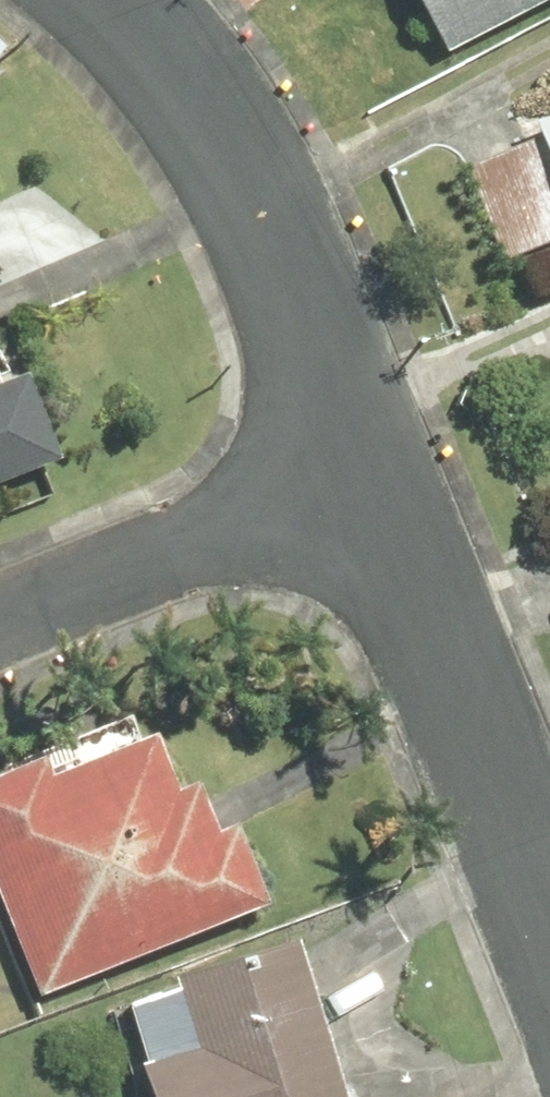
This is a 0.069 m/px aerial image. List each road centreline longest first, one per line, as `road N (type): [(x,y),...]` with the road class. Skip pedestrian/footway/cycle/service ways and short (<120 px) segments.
road 1 (residential): [(110,0),(154,45),(234,161),(366,482)]
road 2 (residential): [(366,482),(549,918)]
road 3 (residential): [(0,625),(366,482)]

